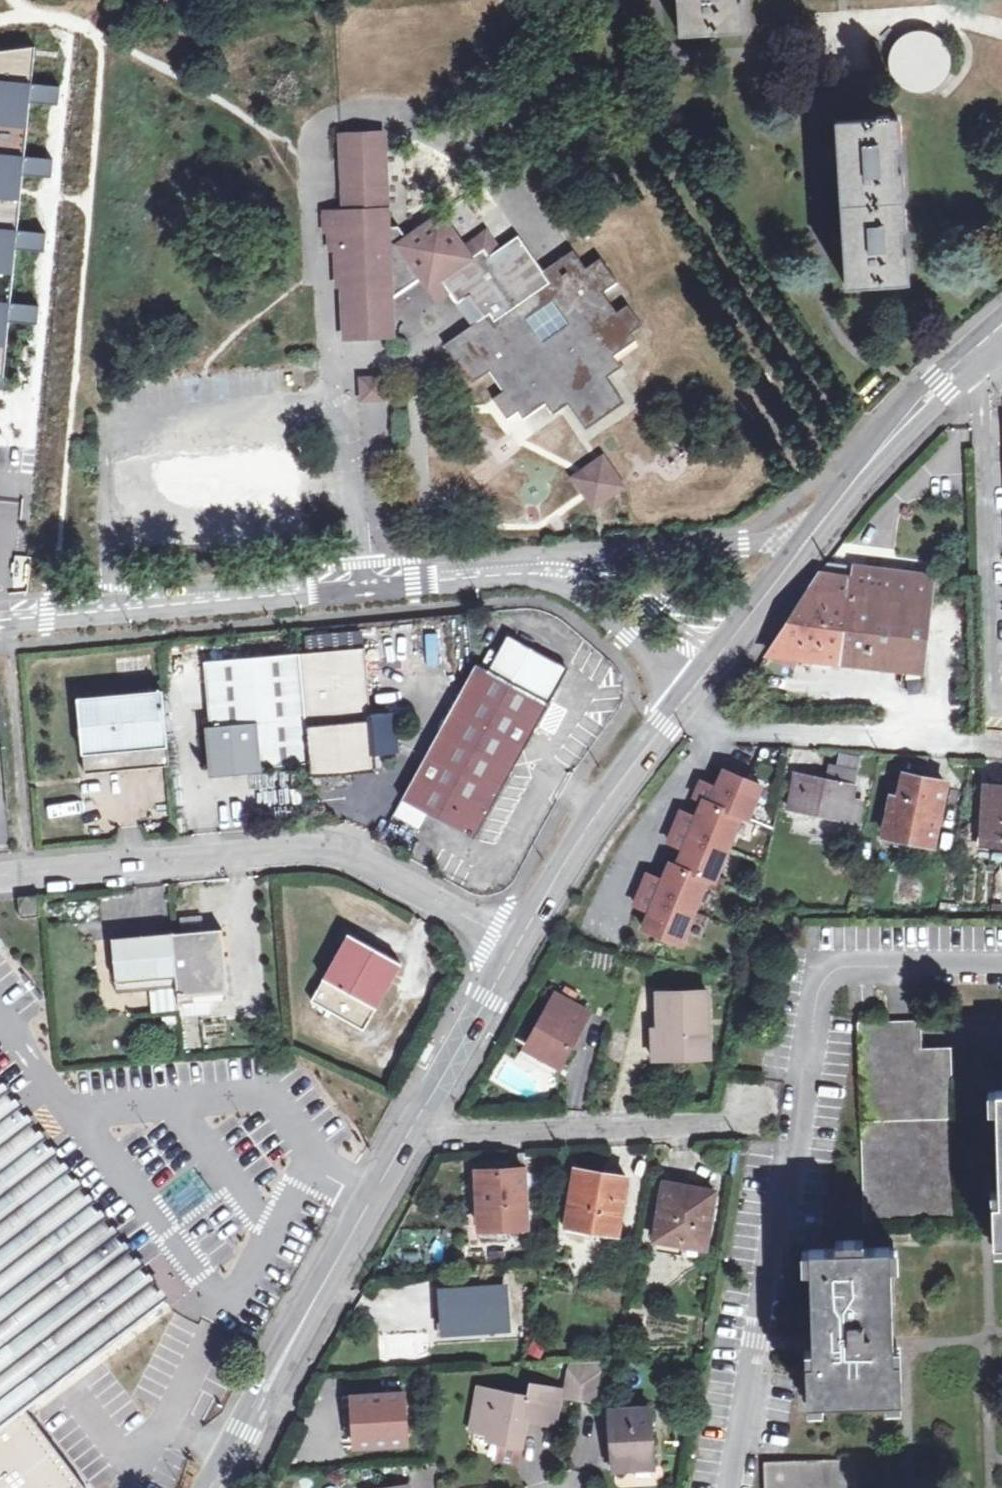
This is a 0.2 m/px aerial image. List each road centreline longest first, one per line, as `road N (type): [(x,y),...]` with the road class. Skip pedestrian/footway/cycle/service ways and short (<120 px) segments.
road 1 (unclassified): [(0,623),(539,571),(578,596),(689,706)]
road 2 (residential): [(0,878),(335,851),(452,902),(518,945)]
road 3 (tertiary): [(689,706),(891,436),(1001,327)]
road 4 (tertiary): [(214,1487),(406,1135)]
road 5 (residential): [(406,1135),(752,1121)]
road 6 (residential): [(689,706),(713,733),(1001,744)]
road 7 (tertiary): [(518,945),(616,795),(689,706)]
road 8 (tertiary): [(406,1135),(518,945)]

